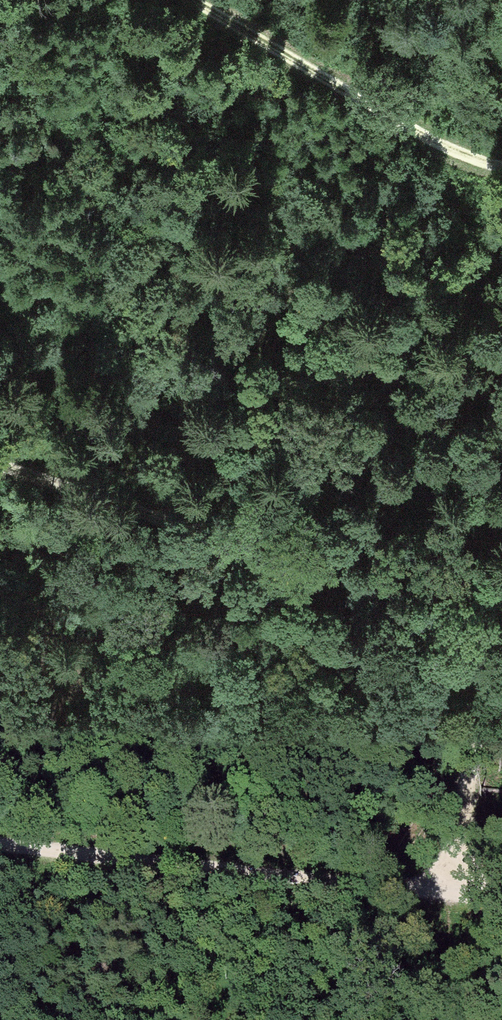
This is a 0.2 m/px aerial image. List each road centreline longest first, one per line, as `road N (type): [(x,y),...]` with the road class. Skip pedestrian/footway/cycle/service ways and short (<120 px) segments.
road 1 (track): [(471,891),(470,685),(443,641),(390,599),(0,465)]
road 2 (track): [(501,894),(0,841)]
road 3 (track): [(194,0),(409,125),(501,164)]

